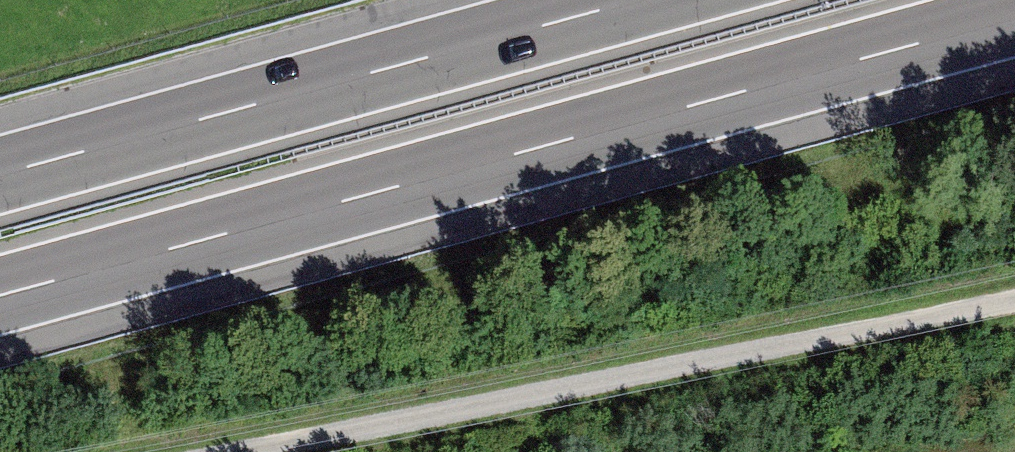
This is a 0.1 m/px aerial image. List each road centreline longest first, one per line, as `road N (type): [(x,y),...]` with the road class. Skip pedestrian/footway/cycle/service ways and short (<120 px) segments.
road 1 (motorway): [(0,297),(1014,19)]
road 2 (track): [(1014,301),(237,451)]
road 3 (motorway): [(635,0),(0,174)]

